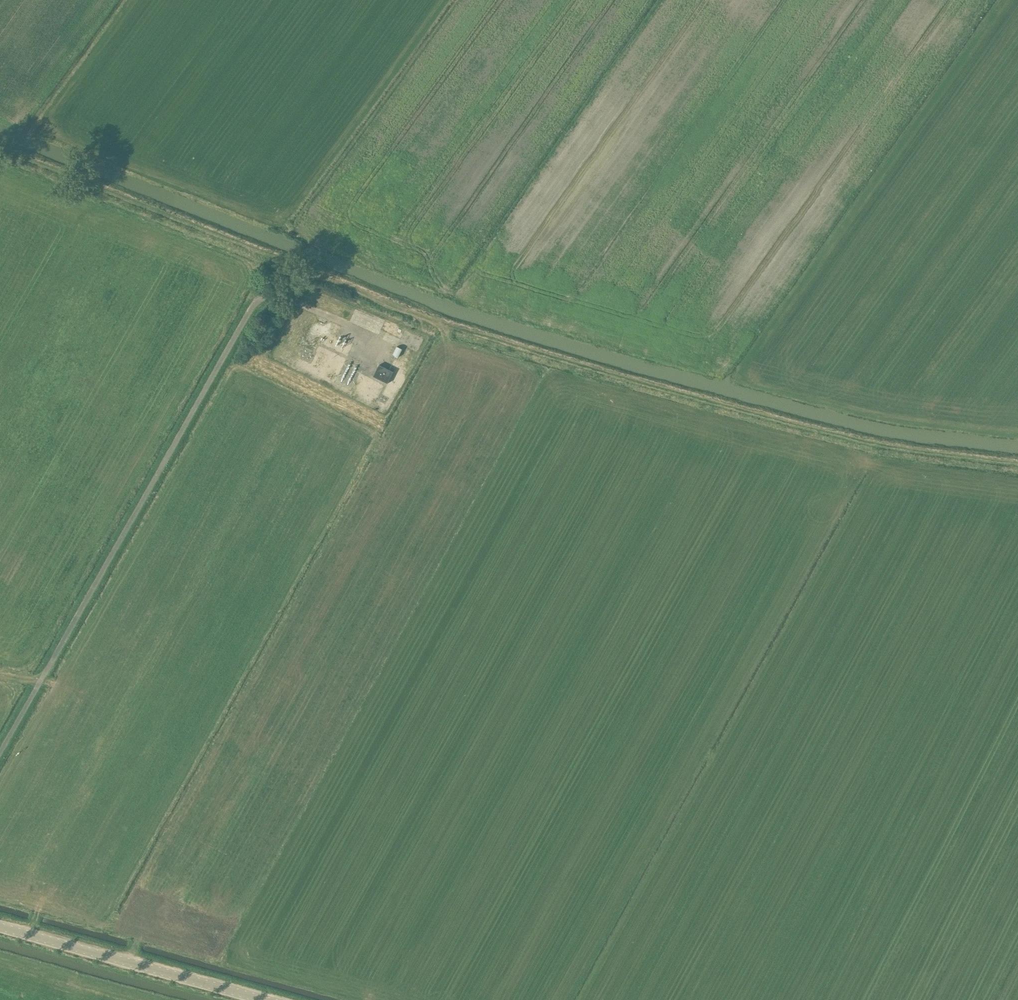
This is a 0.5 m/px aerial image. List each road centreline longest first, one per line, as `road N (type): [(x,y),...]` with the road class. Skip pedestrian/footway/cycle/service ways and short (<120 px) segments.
road 1 (unclassified): [(256,999),(0,926)]

